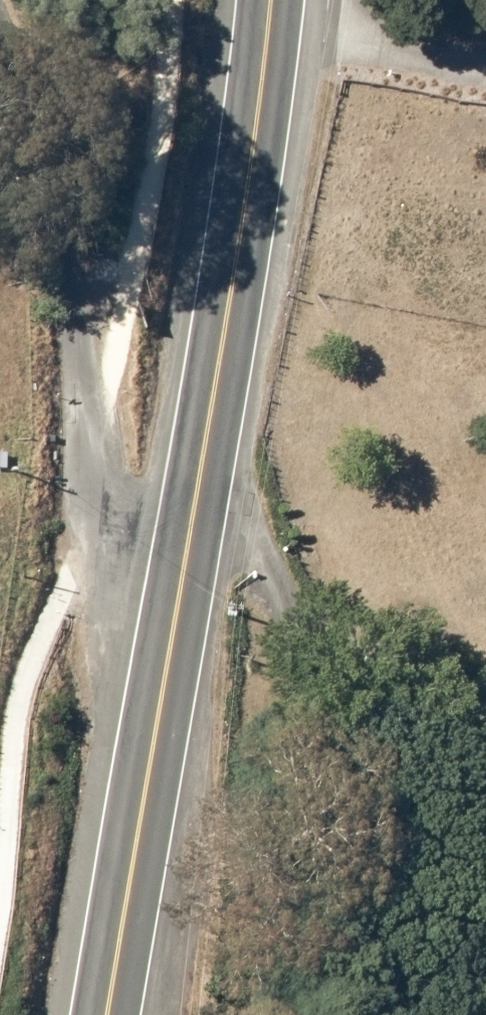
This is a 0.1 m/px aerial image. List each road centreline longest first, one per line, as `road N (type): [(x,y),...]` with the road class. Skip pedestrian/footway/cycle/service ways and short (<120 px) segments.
road 1 (secondary): [(270,0),(227,324),(167,664)]
road 2 (residential): [(167,664),(123,585),(100,511),(71,239),(55,173),(0,34)]
road 3 (secondary): [(167,664),(106,1014)]

